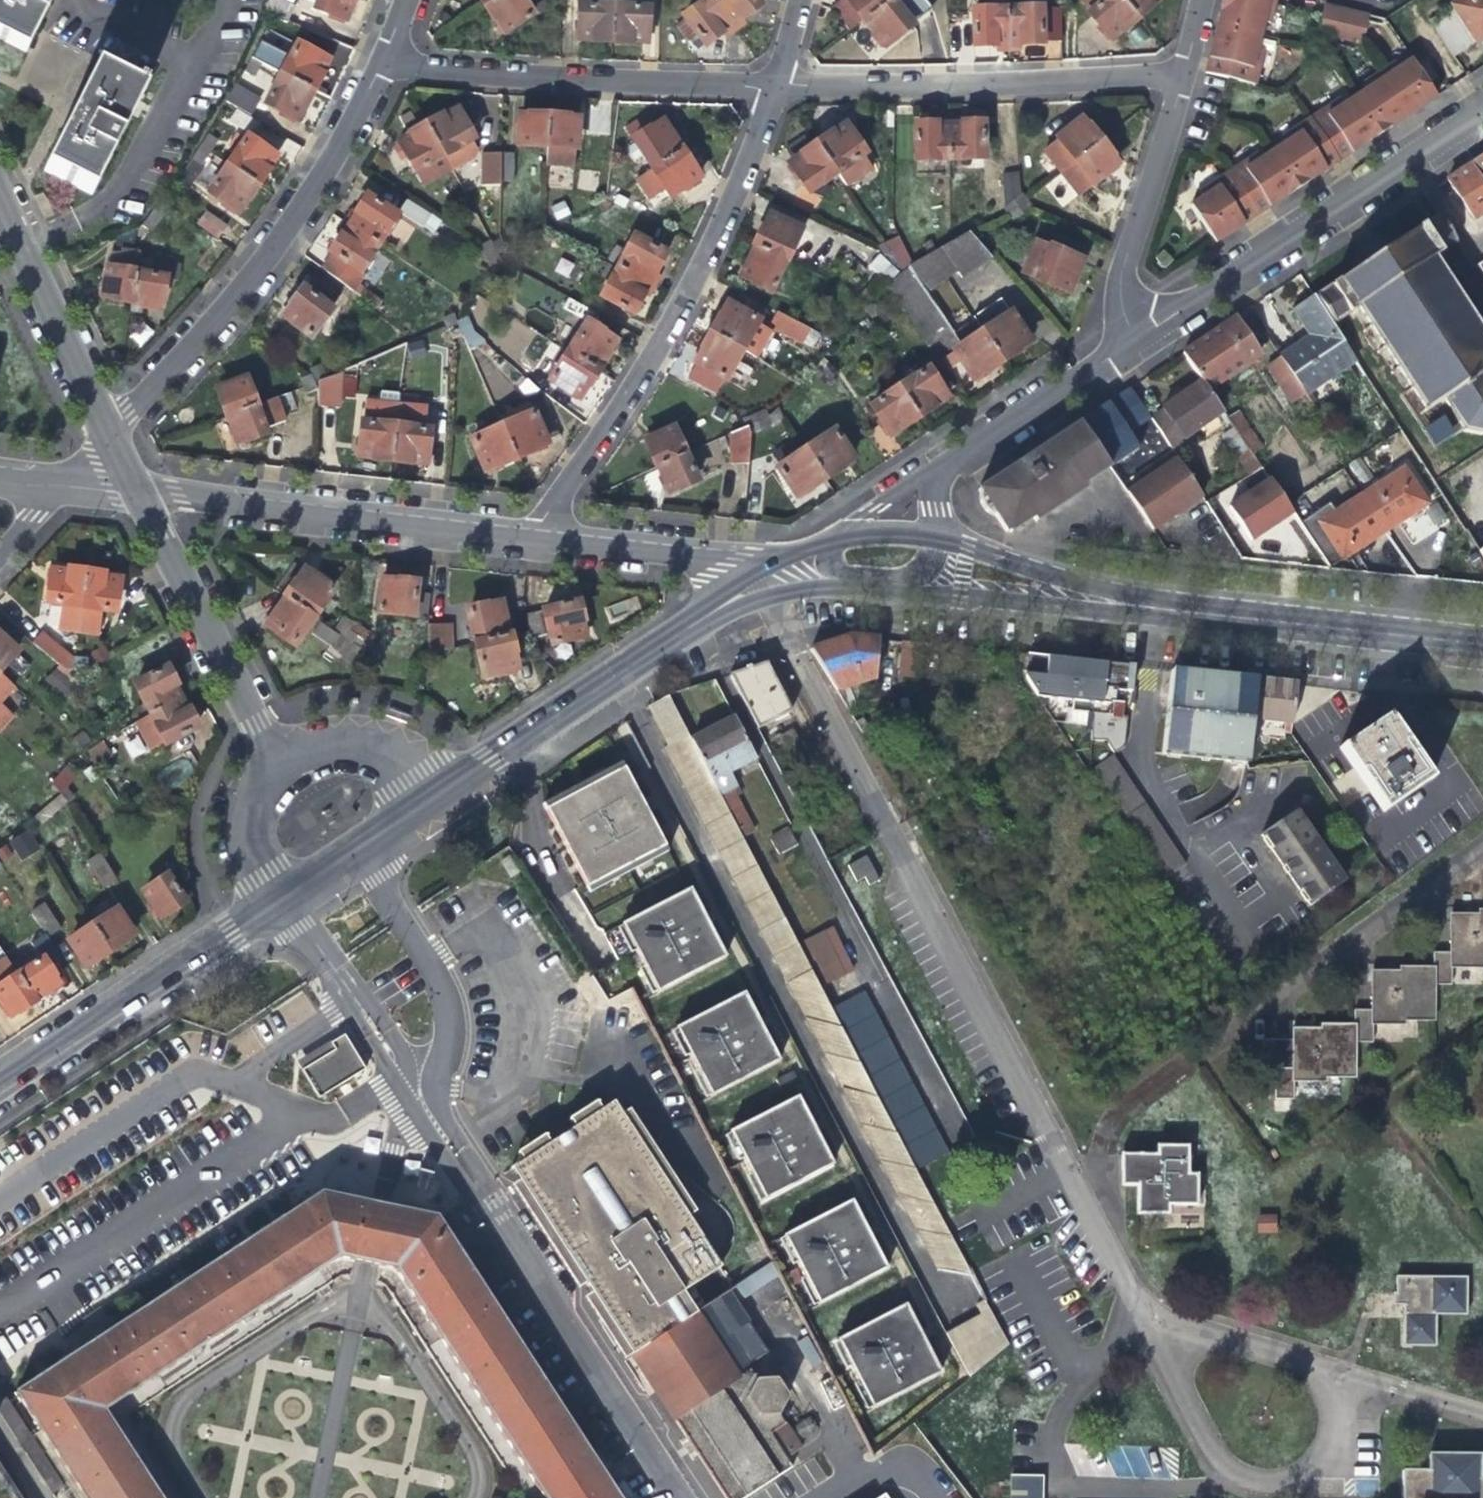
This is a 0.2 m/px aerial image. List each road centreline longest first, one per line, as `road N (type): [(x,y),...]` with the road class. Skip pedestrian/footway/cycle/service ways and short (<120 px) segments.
road 1 (residential): [(533,538),(645,372),(707,257),(775,89)]
road 2 (residential): [(383,66),(269,252),(107,436)]
road 3 (tertiary): [(736,598),(817,581),(1178,609)]
road 4 (residential): [(1127,344),(1482,112)]
road 5 (residential): [(775,89),(1181,75)]
road 6 (residential): [(533,538),(136,491)]
road 7 (residential): [(383,66),(775,89)]
road 8 (tertiary): [(736,598),(430,800)]
road 9 (tertiary): [(275,903),(0,1085)]
road 10 (residential): [(136,491),(278,768)]
road 11 (tertiary): [(1482,647),(1178,609)]
road 12 (residential): [(1181,75),(1118,288),(1127,344)]
road 13 (residential): [(0,202),(107,436)]
road 14 (tertiary): [(1178,609),(933,540)]
road 15 (residential): [(782,567),(533,538)]
road 16 (residential): [(932,471),(1127,344)]
road 17 (tertiary): [(430,800),(275,903)]
road 18 (residential): [(430,800),(387,756),(337,745),(278,768)]
road 19 (residential): [(278,768),(252,795),(245,854),(275,903)]
road 20 (residential): [(932,471),(833,539)]

